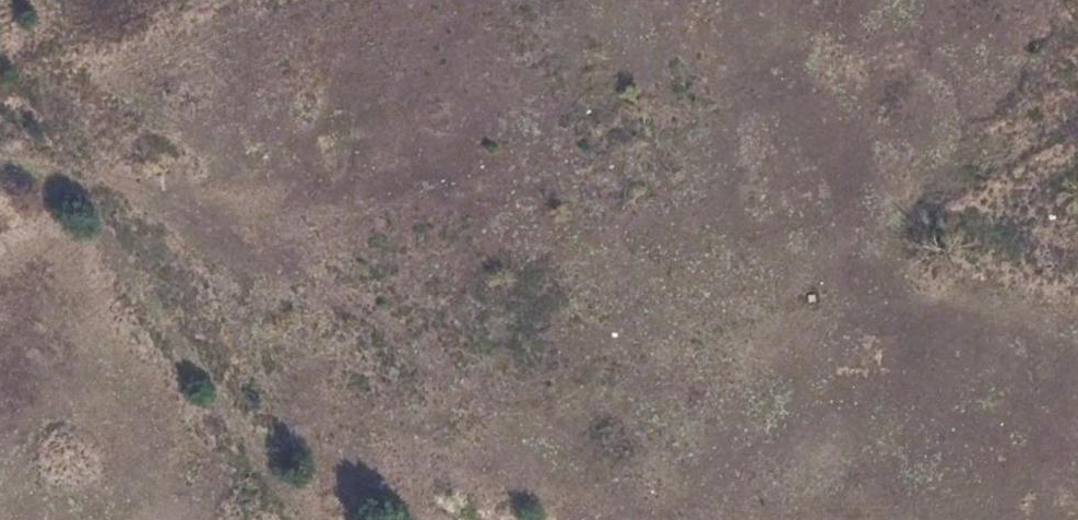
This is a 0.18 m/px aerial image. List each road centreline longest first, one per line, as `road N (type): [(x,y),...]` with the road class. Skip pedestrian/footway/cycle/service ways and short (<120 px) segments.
road 1 (track): [(297,519),(51,173),(0,168)]

